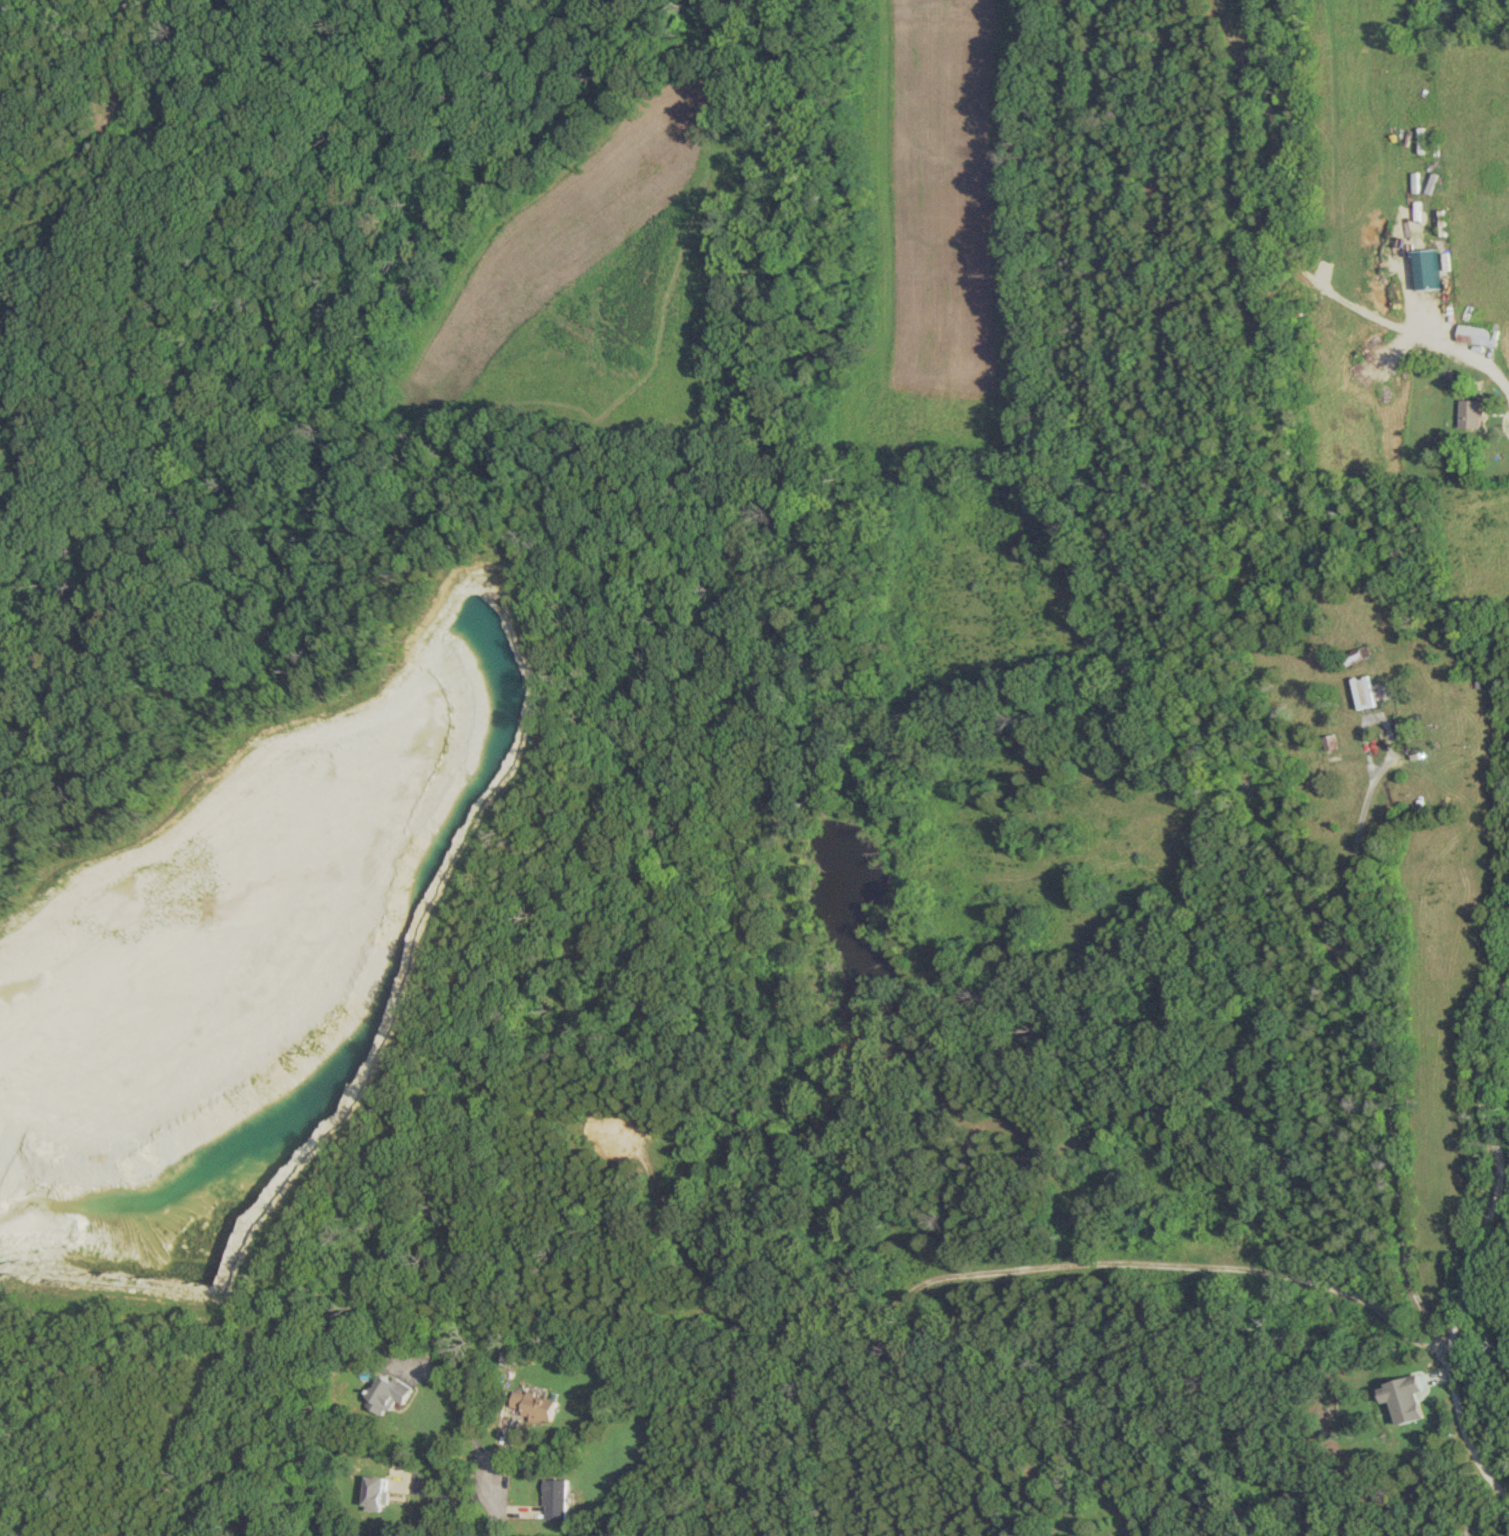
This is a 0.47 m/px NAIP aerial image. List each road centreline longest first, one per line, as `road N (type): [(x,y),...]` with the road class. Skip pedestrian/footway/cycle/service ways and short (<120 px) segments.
road 1 (residential): [(1508,1502),(1476,1460),(1444,1356),(1498,1184),(1499,1150),(1476,1069),(1508,970)]

